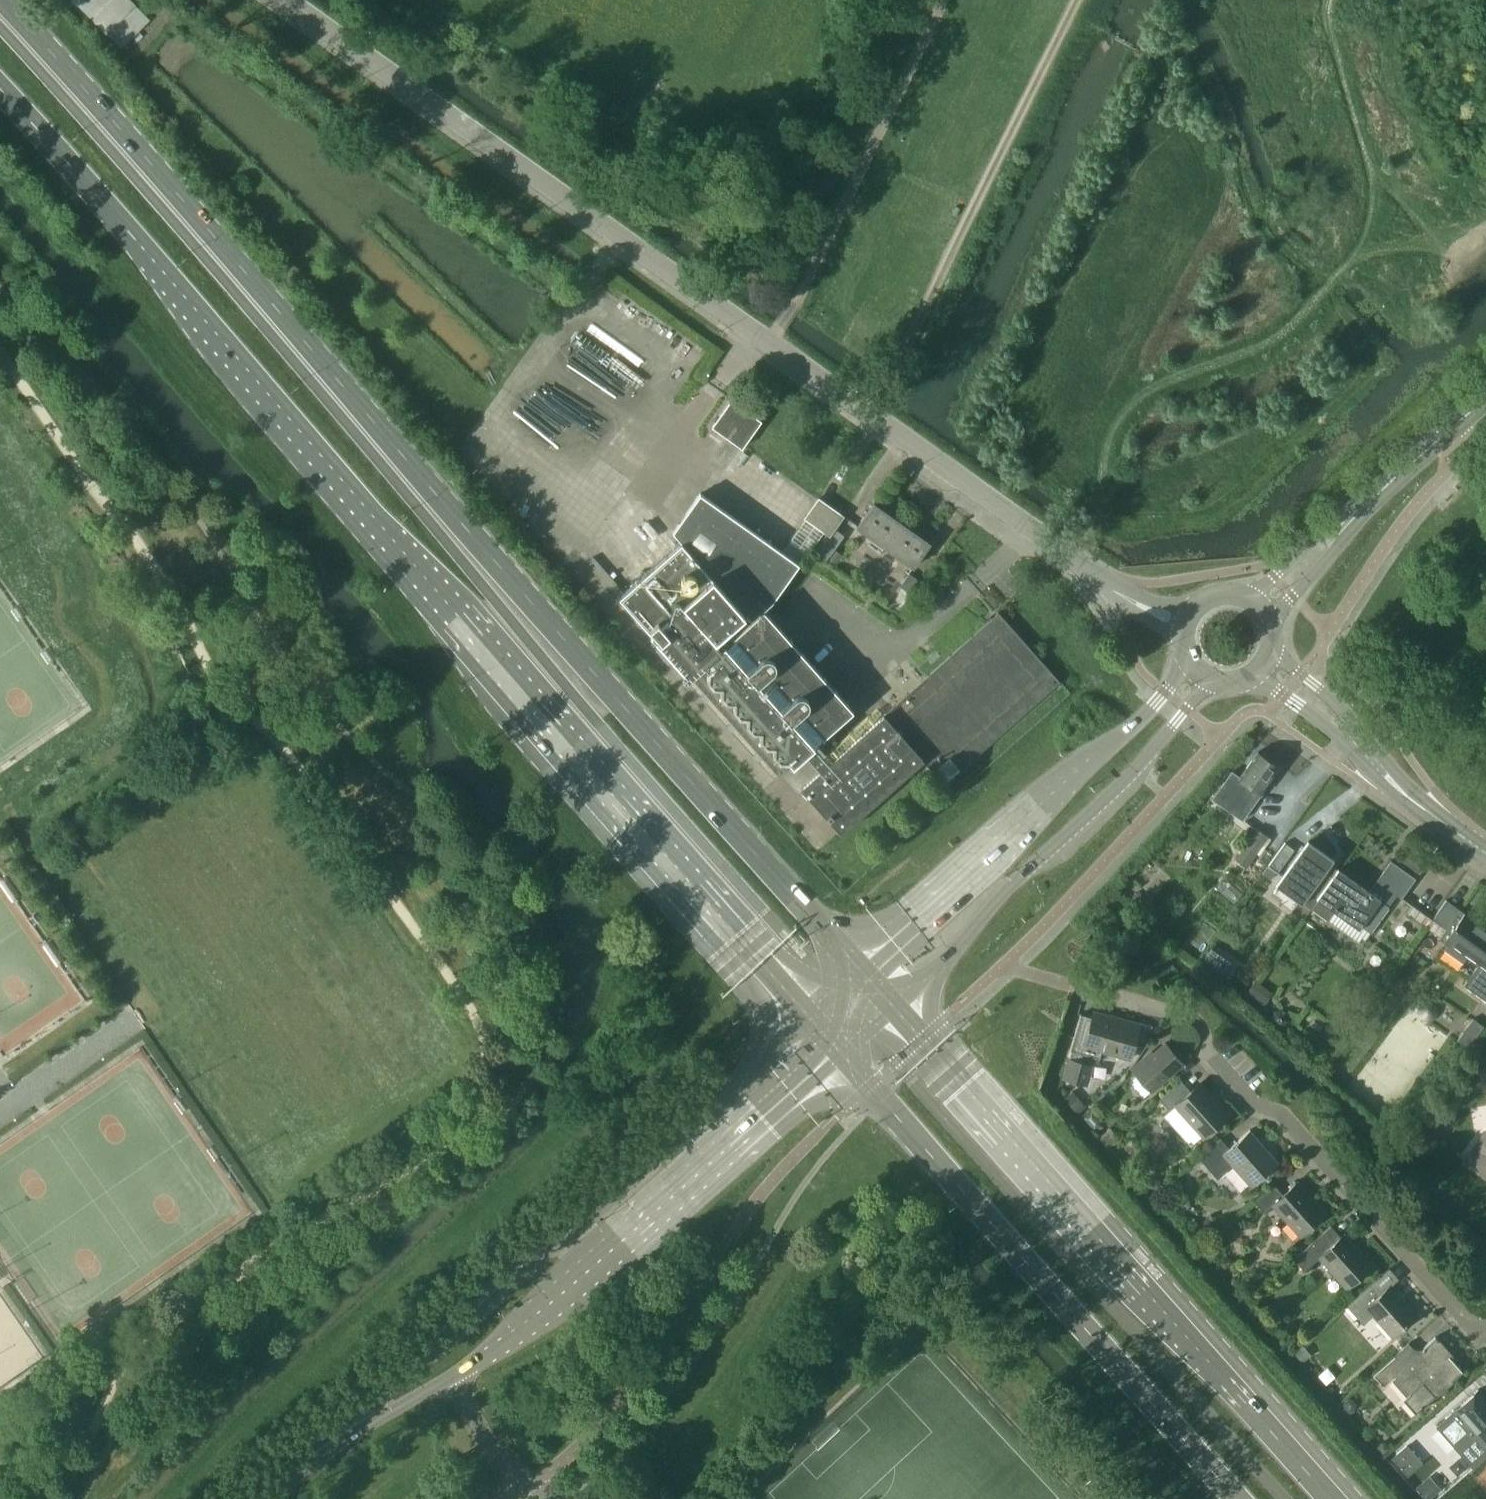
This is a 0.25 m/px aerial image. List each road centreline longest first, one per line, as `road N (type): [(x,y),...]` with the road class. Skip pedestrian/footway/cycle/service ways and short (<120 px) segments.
road 1 (secondary): [(864,974),(0,0)]
road 2 (secondary): [(0,90),(808,1019)]
road 3 (unclassified): [(1185,624),(1126,598),(276,0)]
road 4 (secondary): [(1330,1498),(897,1011)]
road 5 (tertiary): [(808,1019),(333,1438)]
road 6 (secondary): [(842,1058),(1240,1498)]
road 7 (residential): [(1485,1332),(1477,1332),(1283,1115),(1252,1104),(1211,1056),(1192,1019),(1086,990)]
road 8 (tertiary): [(452,1378),(842,1058)]
road 9 (tertiary): [(897,1011),(939,973),(1009,883),(1141,768),(1216,680)]
road 10 (tertiary): [(1189,660),(1078,776),(864,974)]
road 11 (track): [(889,382),(1076,0)]
road 12 (tertiary): [(1259,605),(1485,398)]
road 13 (tertiary): [(1485,855),(1400,791),(1336,719),(1264,662)]
road 14 (unclassified): [(452,1378),(488,1444),(527,1485),(508,1498)]
road 15 (tertiary): [(333,1438),(452,1378)]

